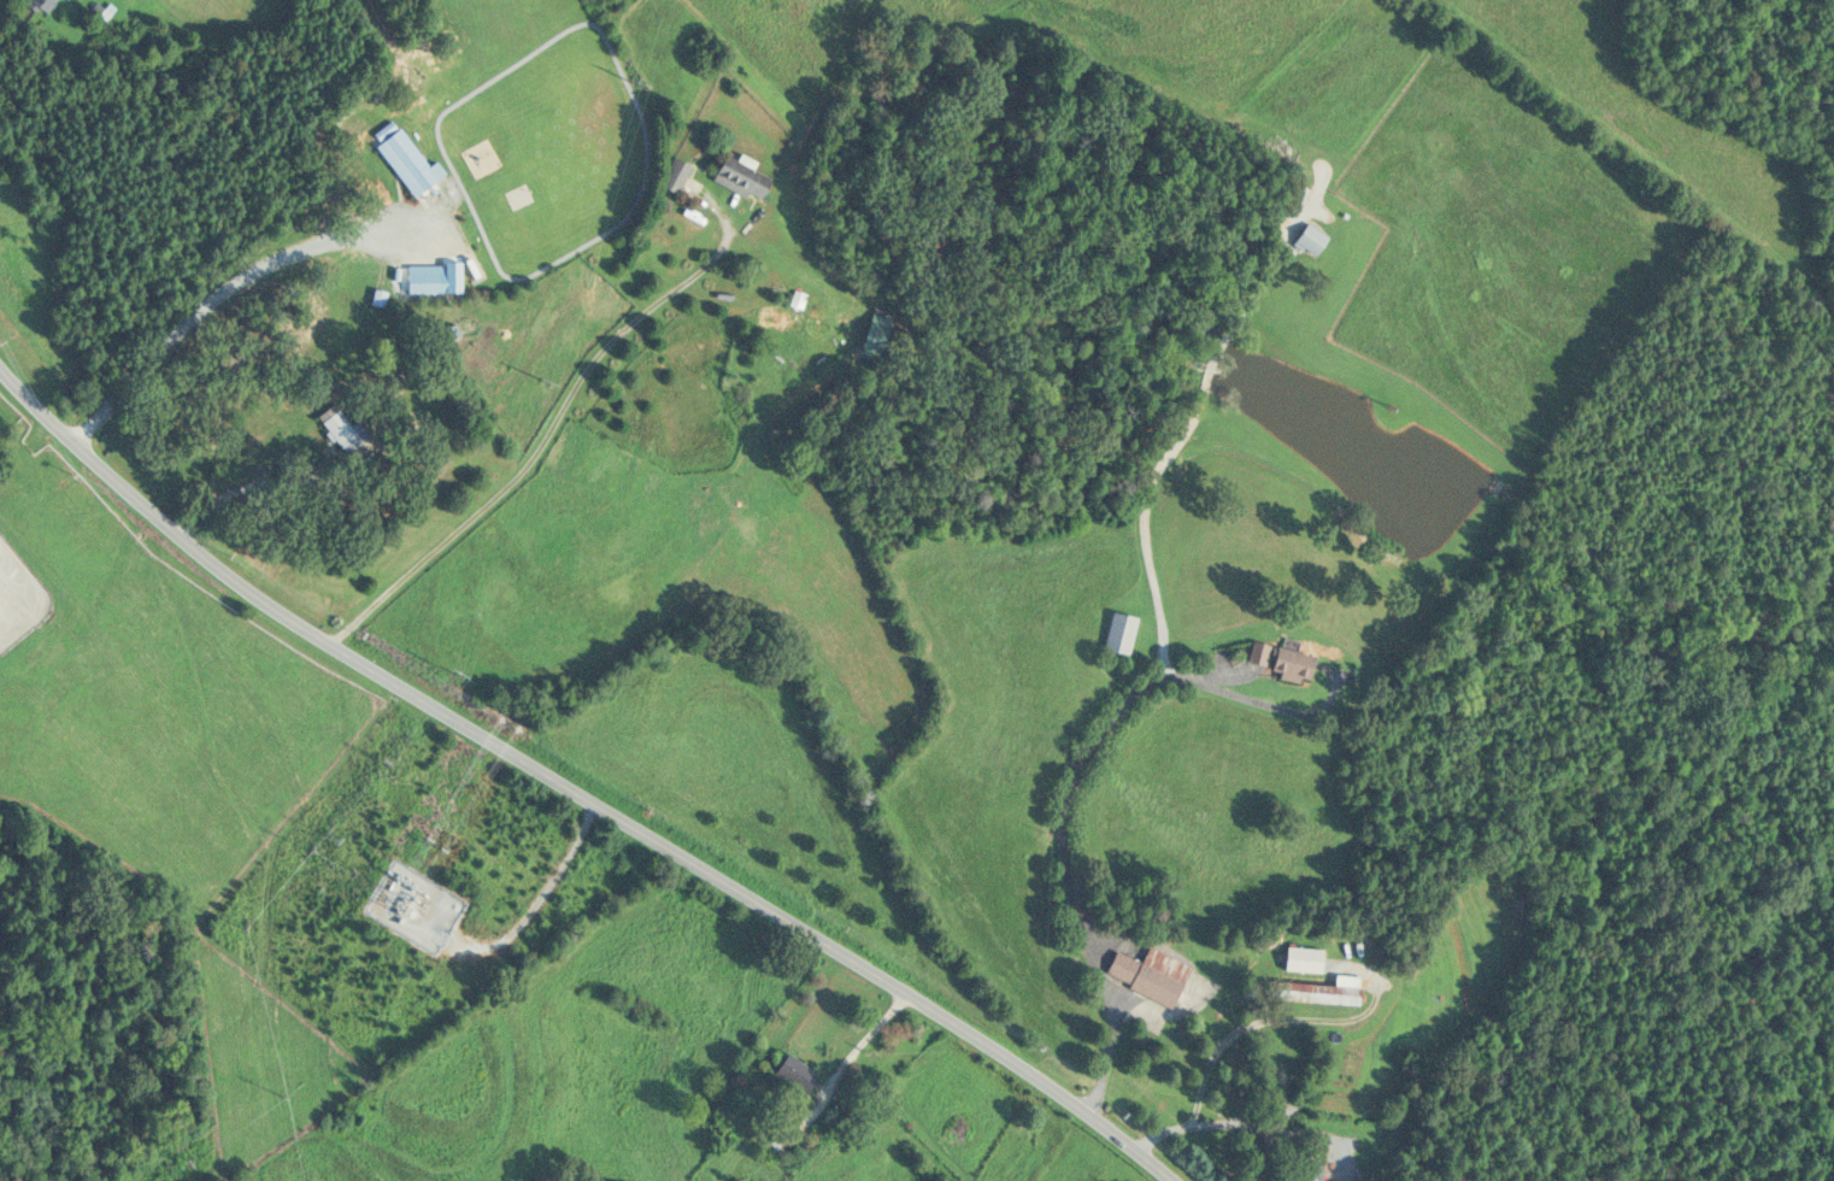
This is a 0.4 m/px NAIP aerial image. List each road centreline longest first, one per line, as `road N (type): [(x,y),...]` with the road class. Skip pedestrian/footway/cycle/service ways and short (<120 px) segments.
road 1 (residential): [(1162,1180),(1082,1114),(903,994),(323,642),(172,531),(0,365)]

